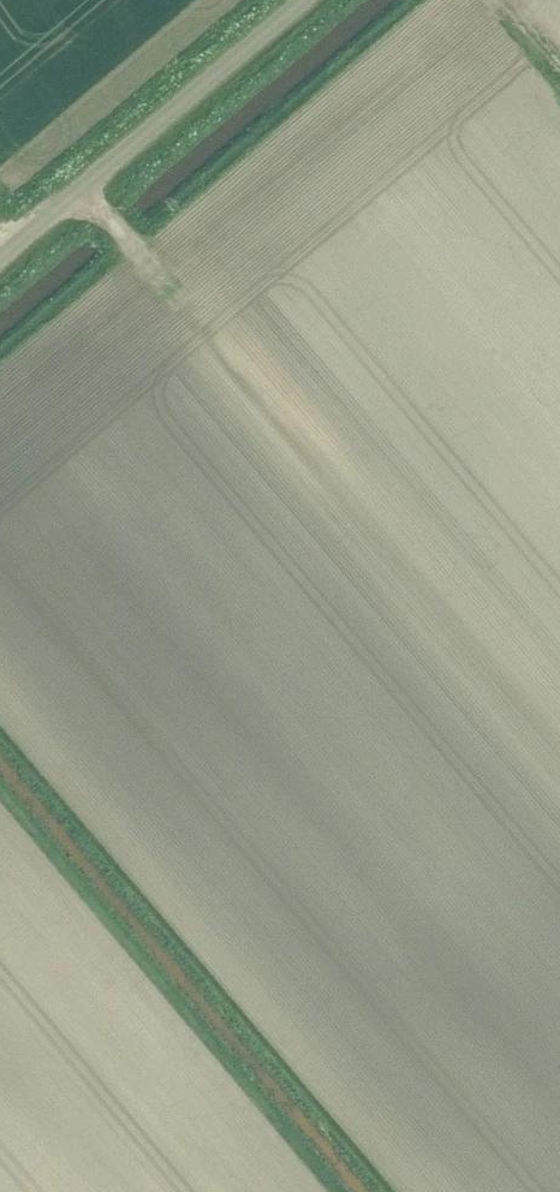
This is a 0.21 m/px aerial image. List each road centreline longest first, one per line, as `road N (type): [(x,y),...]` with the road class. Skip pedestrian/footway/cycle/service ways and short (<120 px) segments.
road 1 (unclassified): [(0,257),(305,0)]

